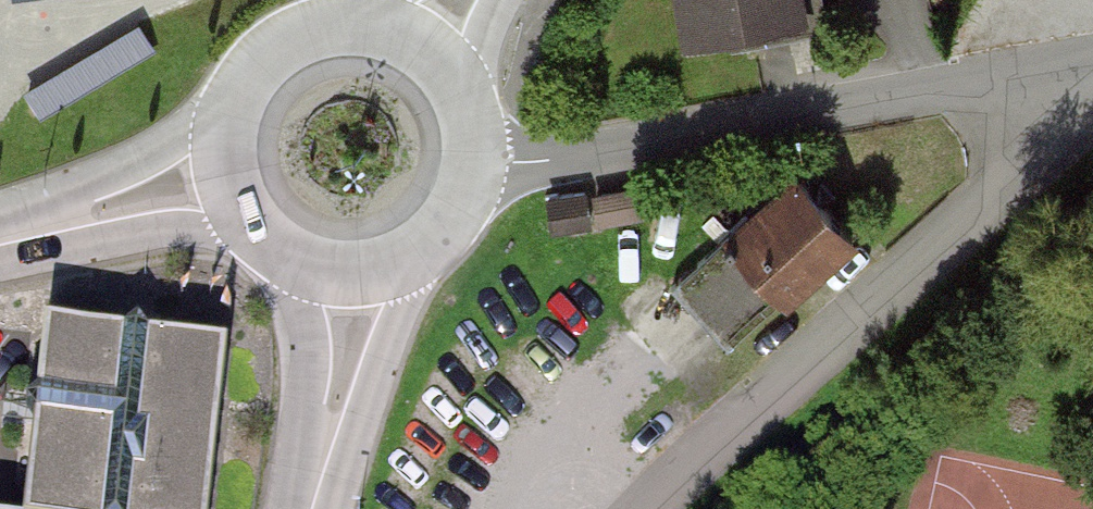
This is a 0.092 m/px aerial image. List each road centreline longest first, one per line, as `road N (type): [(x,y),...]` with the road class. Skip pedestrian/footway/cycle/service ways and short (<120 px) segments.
road 1 (residential): [(479,166),(519,170),(1092,62)]
road 2 (residential): [(649,508),(680,472),(1092,113)]
road 3 (secondary): [(316,508),(355,441),(423,255)]
road 4 (secondary): [(236,112),(0,243)]
road 5 (secondary): [(0,244),(94,246),(254,223)]
road 6 (secondary): [(305,264),(312,310),(308,508)]
road 7 (secondary): [(380,27),(308,34),(252,79),(236,112)]
road 8 (secondary): [(305,264),(344,274),(385,271),(423,255)]

